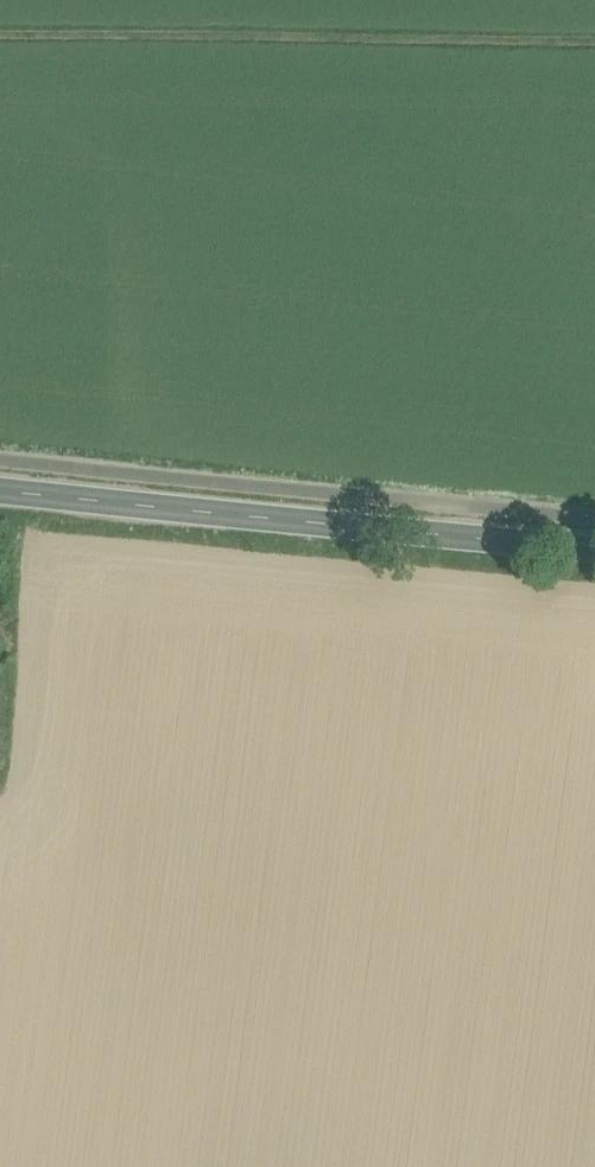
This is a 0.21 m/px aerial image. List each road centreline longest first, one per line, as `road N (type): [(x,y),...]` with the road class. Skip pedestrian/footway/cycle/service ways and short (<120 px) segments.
road 1 (secondary): [(0,1002),(167,816),(389,681),(594,661)]
road 2 (secondary): [(0,489),(594,549)]

